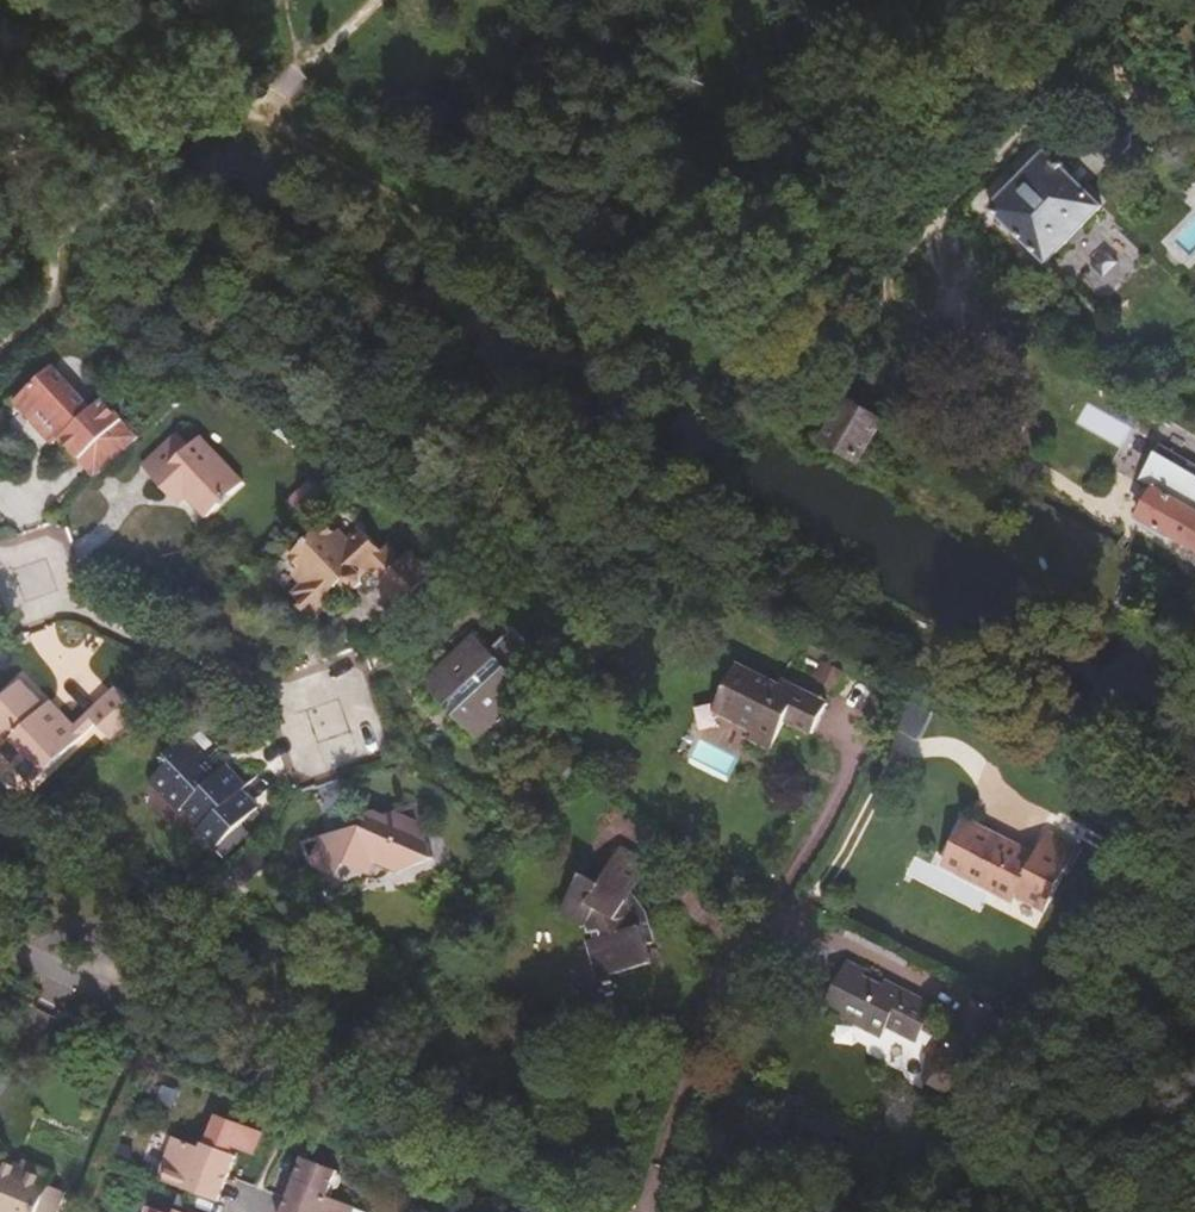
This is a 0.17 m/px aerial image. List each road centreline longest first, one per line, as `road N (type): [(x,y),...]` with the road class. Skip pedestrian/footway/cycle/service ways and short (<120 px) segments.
road 1 (residential): [(0,563),(328,720)]
road 2 (residential): [(115,1015),(0,960)]

